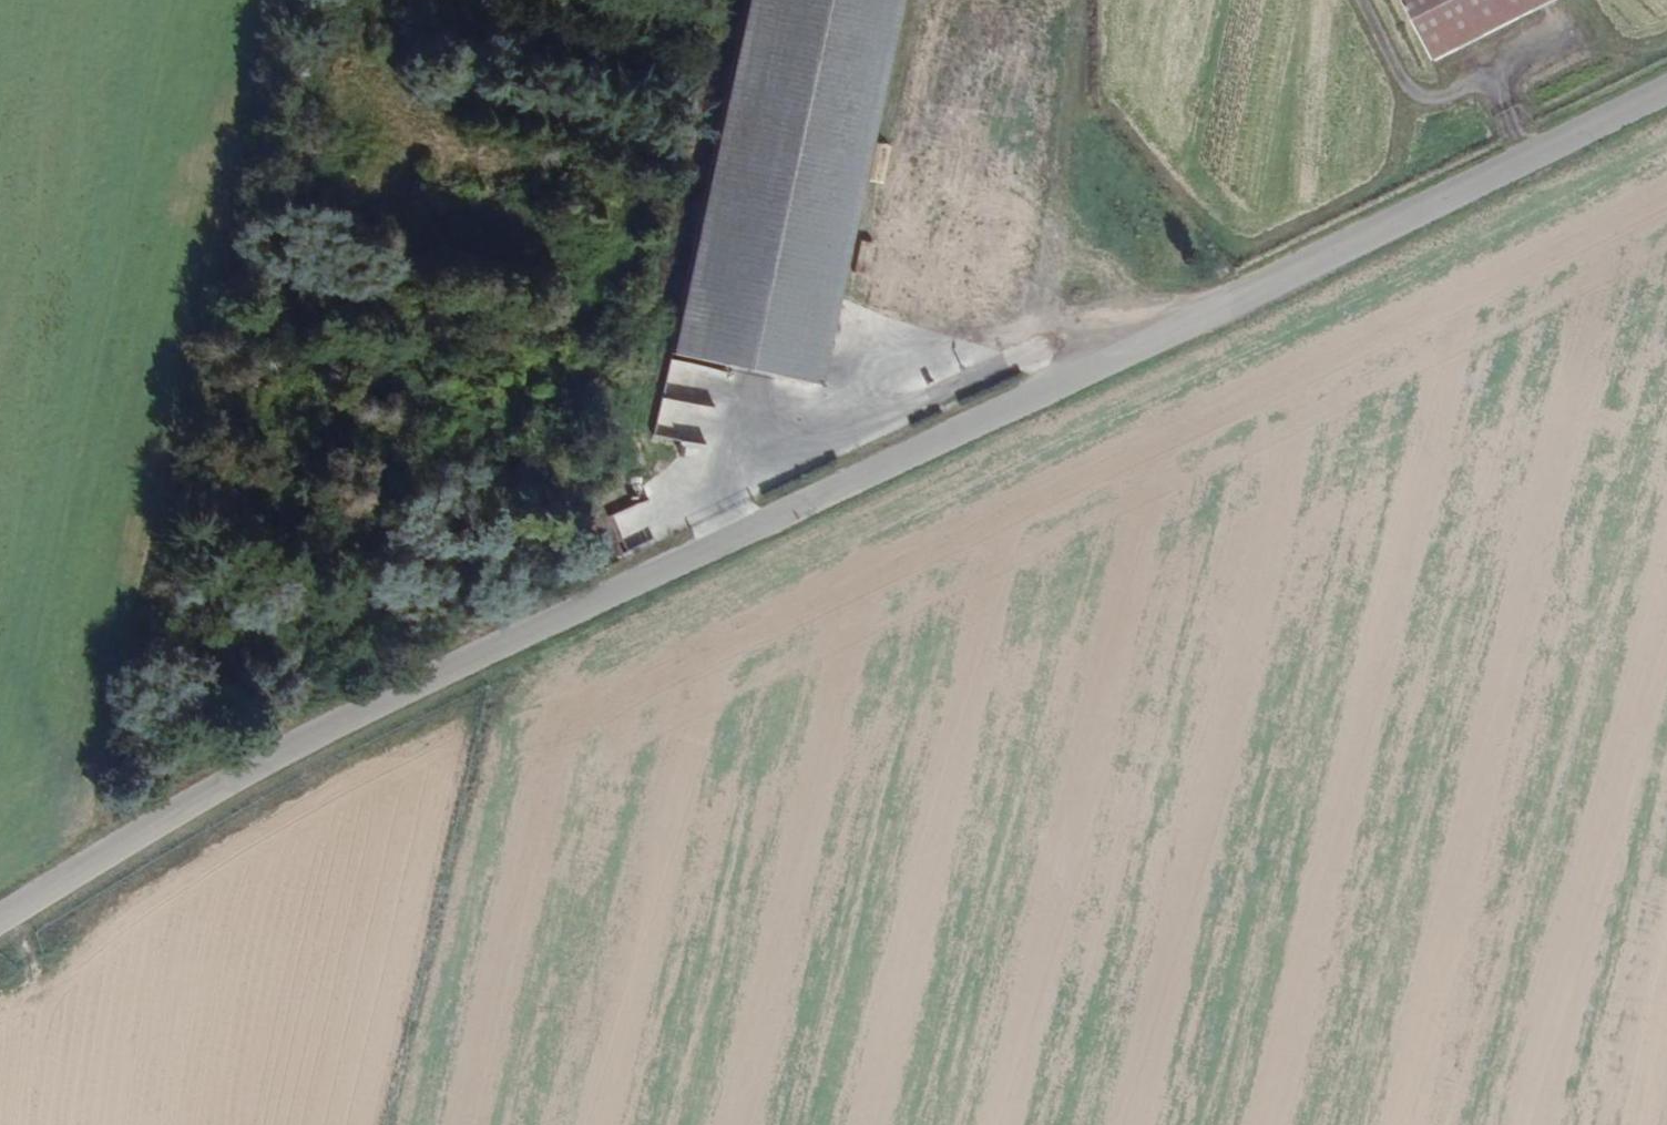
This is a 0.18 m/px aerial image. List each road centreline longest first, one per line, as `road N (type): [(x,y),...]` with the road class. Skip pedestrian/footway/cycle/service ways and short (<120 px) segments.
road 1 (unclassified): [(0,922),(179,808),(367,709),(1069,382),(1666,89)]

